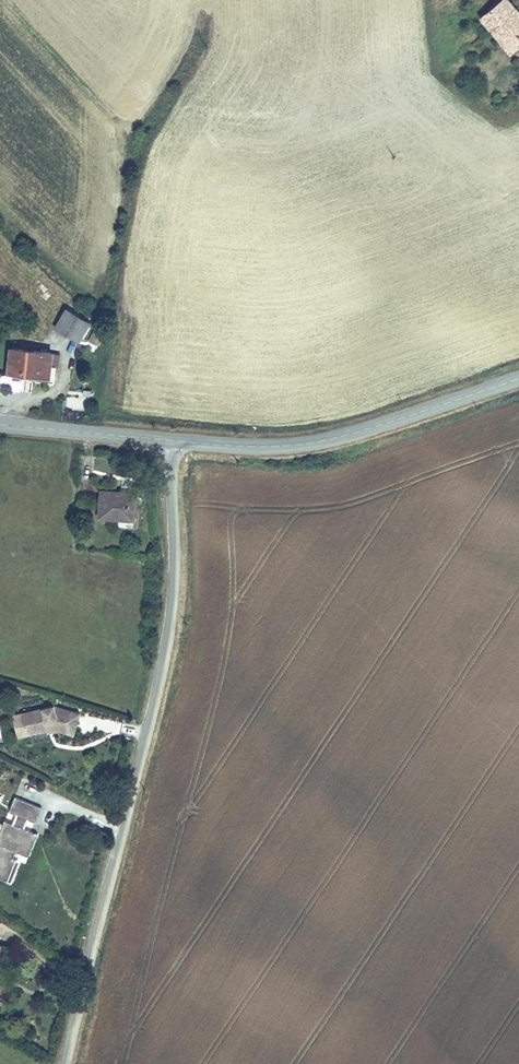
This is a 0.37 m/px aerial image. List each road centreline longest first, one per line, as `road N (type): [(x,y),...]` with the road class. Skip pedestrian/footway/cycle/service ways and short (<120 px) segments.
road 1 (tertiary): [(64,1063),(169,629),(176,548),(172,440)]
road 2 (secondary): [(172,440),(322,441),(518,380)]
road 3 (secondary): [(0,425),(172,440)]

